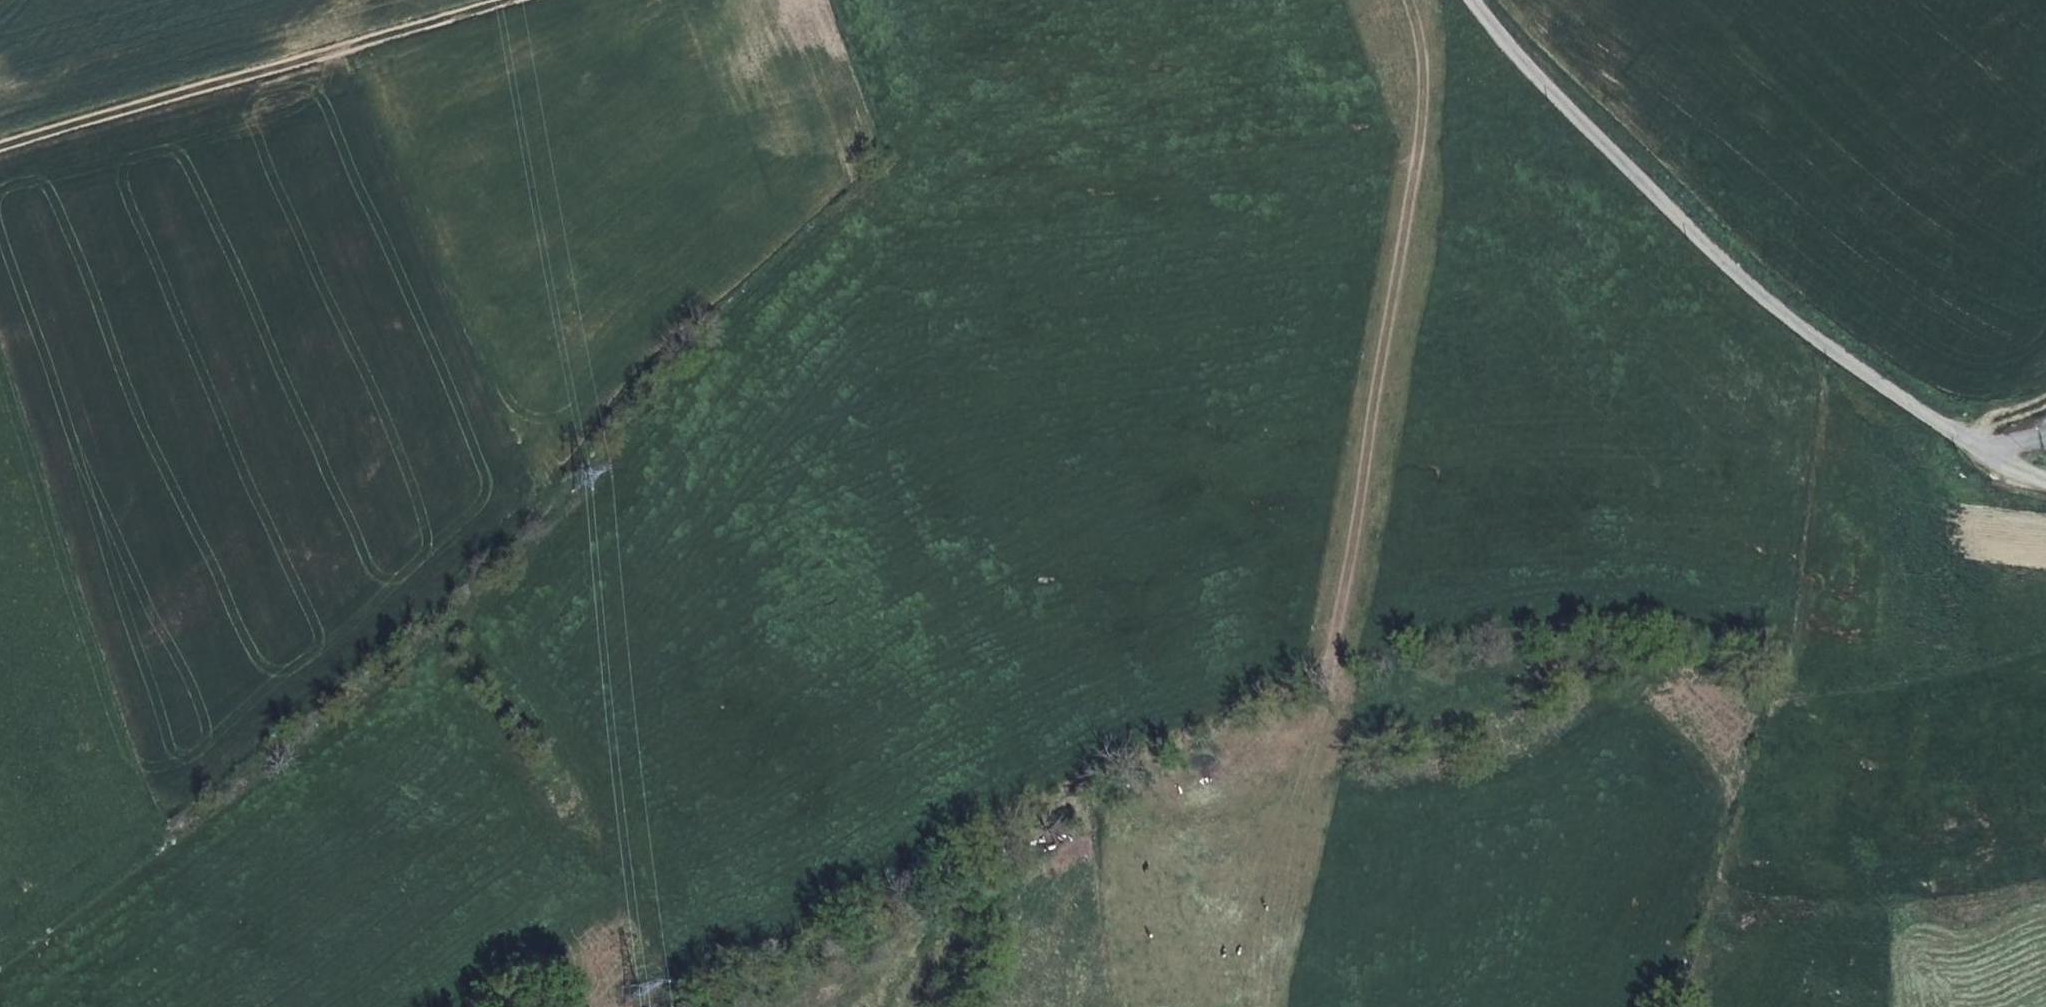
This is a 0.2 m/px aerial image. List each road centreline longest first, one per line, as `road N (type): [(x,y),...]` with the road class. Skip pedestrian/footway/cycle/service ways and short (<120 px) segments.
road 1 (unclassified): [(1472,0),(1580,129),(1703,248),(1907,403),(2045,481)]
road 2 (track): [(514,0),(0,147)]

